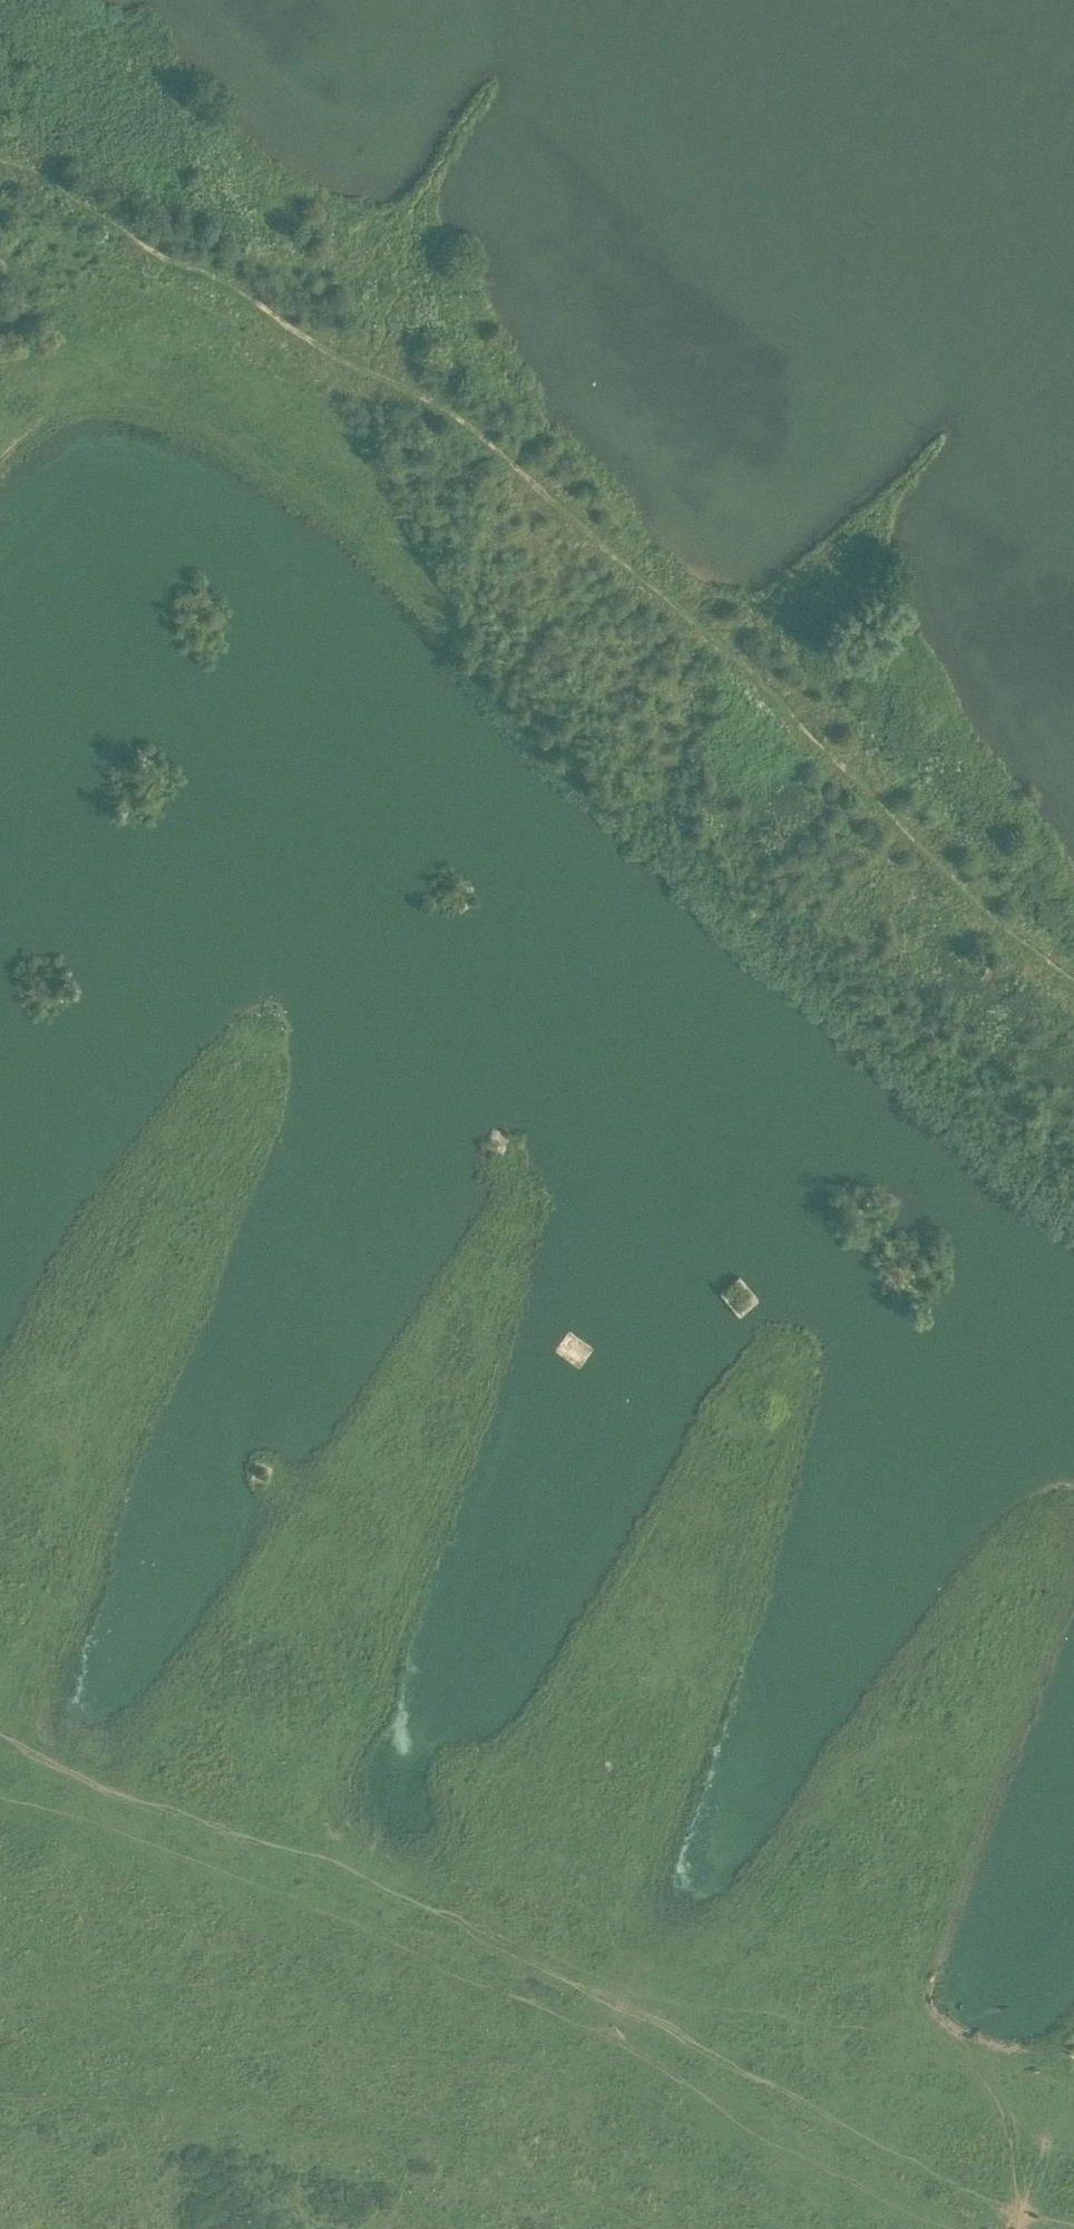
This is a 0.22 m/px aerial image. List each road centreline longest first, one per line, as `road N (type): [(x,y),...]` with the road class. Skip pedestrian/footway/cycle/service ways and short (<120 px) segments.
road 1 (track): [(0,159),(40,172),(150,246),(228,281),(340,360),(465,423),(777,695),(975,896),(1073,980)]
road 2 (track): [(0,464),(73,383),(154,347),(298,333)]

